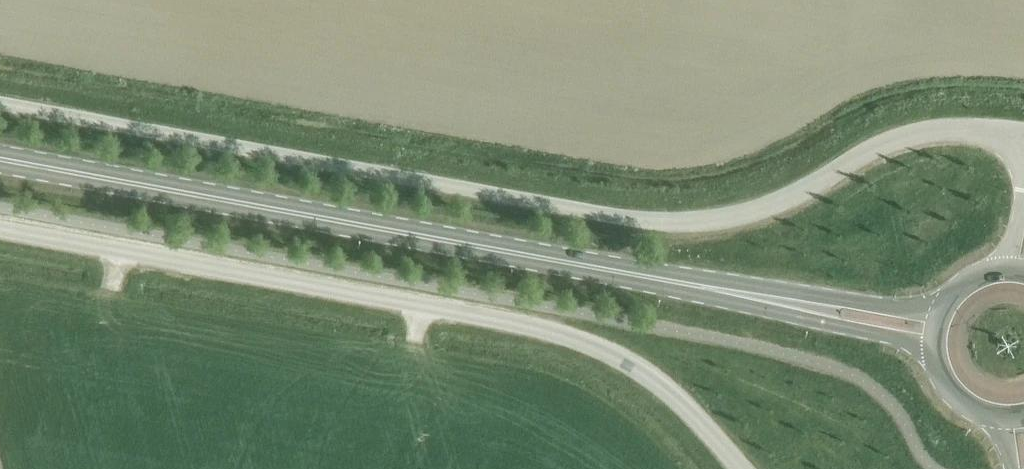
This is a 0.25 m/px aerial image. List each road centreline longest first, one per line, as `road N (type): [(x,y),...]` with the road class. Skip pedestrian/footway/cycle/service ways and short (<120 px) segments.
road 1 (unclassified): [(0,104),(683,224),(749,212),(929,131),(1023,138)]
road 2 (unclassified): [(0,230),(575,338),(655,381),(738,468)]
road 3 (primary): [(705,289),(0,160)]
road 4 (primary): [(705,289),(909,341),(936,355)]
road 5 (primary): [(942,312),(705,289)]

